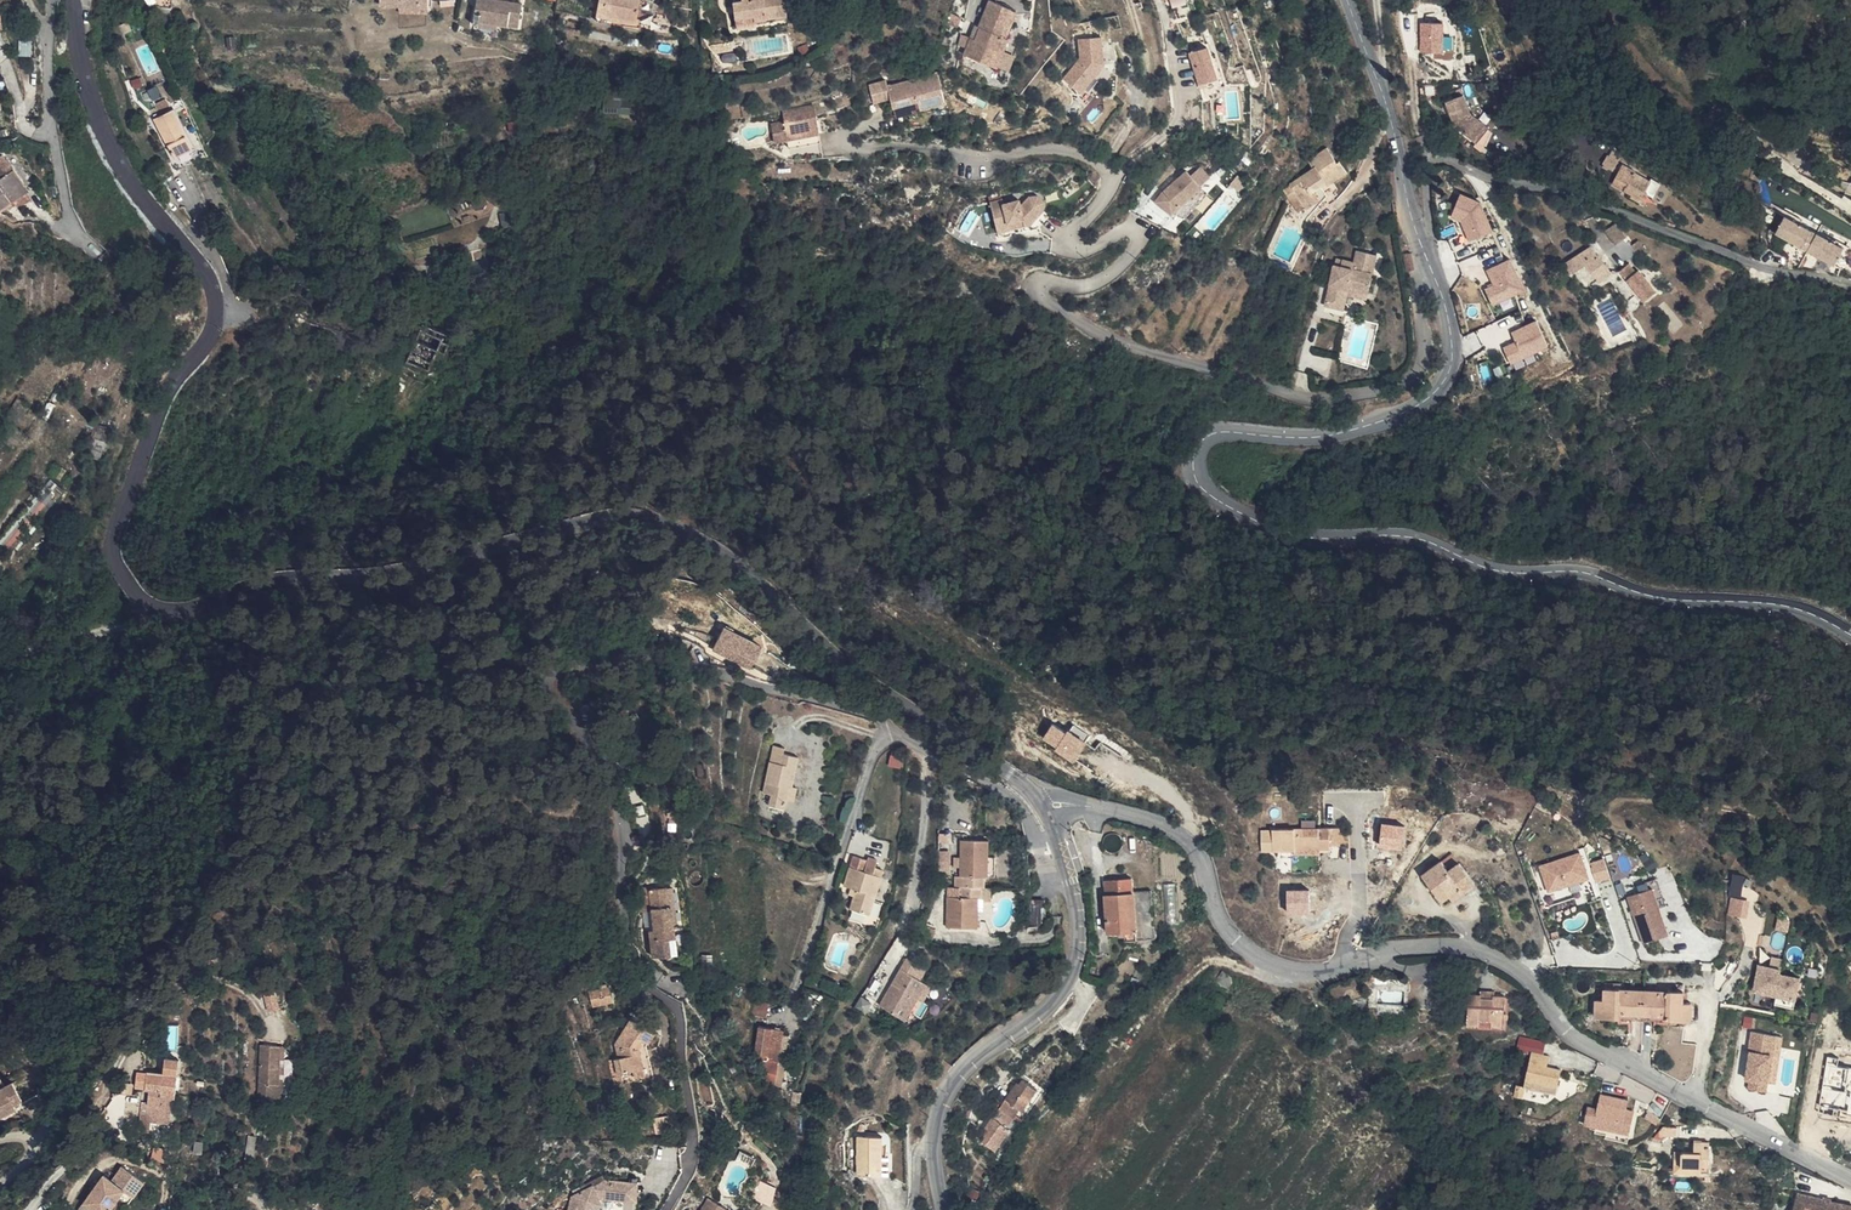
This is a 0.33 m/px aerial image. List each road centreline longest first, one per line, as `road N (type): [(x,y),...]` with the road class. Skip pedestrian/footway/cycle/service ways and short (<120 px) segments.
road 1 (tertiary): [(73,0),(100,127),(120,171),(199,272),(209,303),(207,334),(156,416),(116,534),(117,566),(136,597),(176,609),(273,583),(433,565),(595,522),(668,523),(751,572),(831,644),(1017,778),(1046,808)]
road 2 (residential): [(1436,276),(1421,287),(1426,342),(1411,377),(1354,394),(1289,393),(1128,347),(1046,303),(1040,283),(1105,275),(1142,238),(1133,228),(1088,248),(1070,243),(1111,181),(1105,165),(1088,155),(846,145)]
road 3 (unclassified): [(1850,637),(1787,607),(1681,599),(1562,570),(1490,569),(1413,536),(1282,532),(1206,493),(1199,481),(1197,454),(1217,434),(1343,434),(1387,422),(1441,392)]
road 4 (residential): [(1046,808),(1100,806),(1173,829),(1200,854),(1230,931),(1273,964),(1313,974),(1387,950),(1438,946),(1504,960),(1544,993),(1581,1040),(1850,1178)]
road 5 (residential): [(1057,837),(1037,840),(1010,793),(866,711),(713,668),(574,659),(559,698),(619,818),(627,960),(643,979)]
road 6 (residential): [(1419,235),(1430,228),(1431,169),(1450,159),(1595,201),(1750,260),(1850,281)]
road 7 (tertiary): [(1057,837),(1079,912),(1077,963),(1038,1016),(974,1062),(948,1092),(935,1140),(943,1209)]
road 8 (track): [(236,939),(166,991),(125,1043),(91,1133),(31,1209)]
road 9 (track): [(1273,964),(1266,972),(1203,965),(1049,1135)]
road 10 (residential): [(1419,235),(1389,108),(1351,0)]
road 11 (residential): [(66,230),(49,83),(51,0)]

